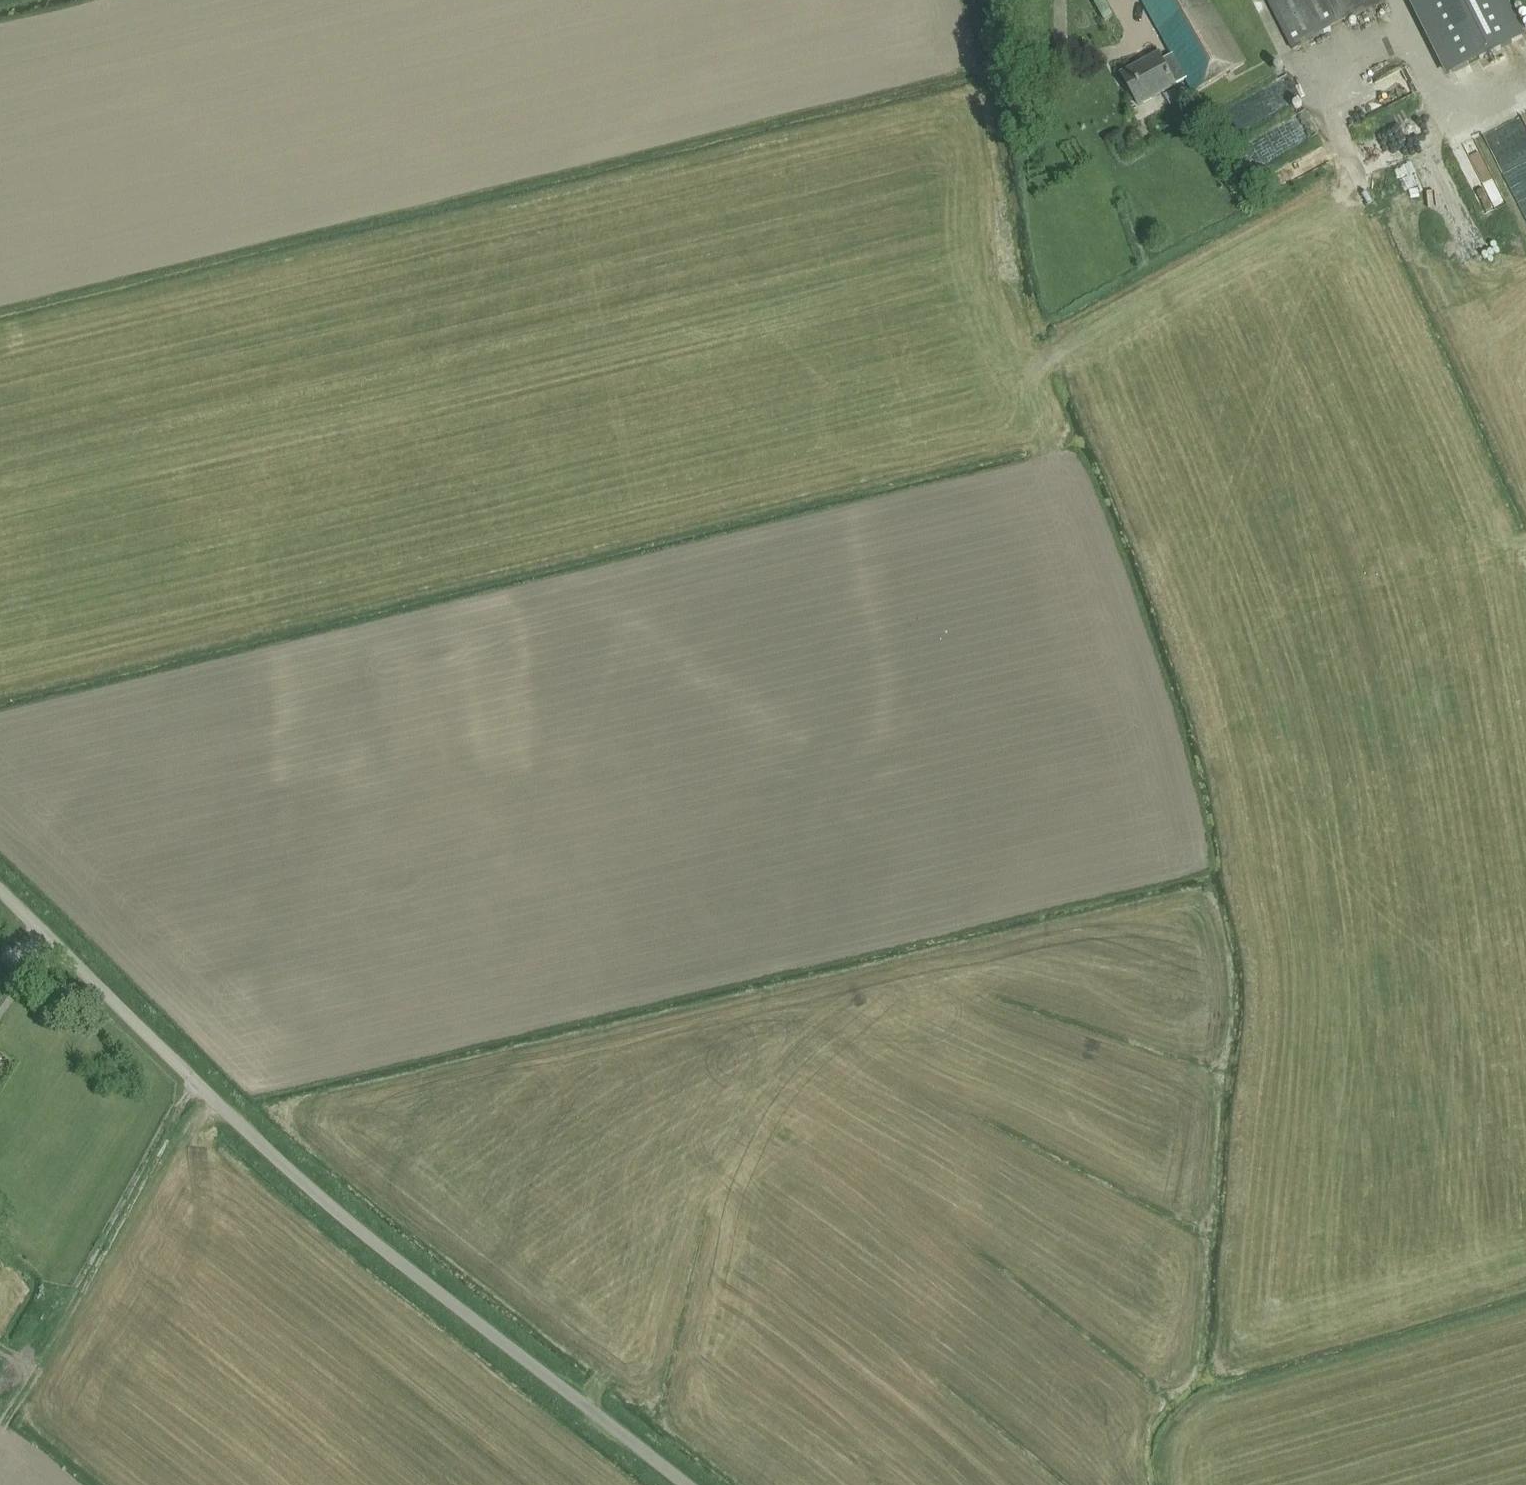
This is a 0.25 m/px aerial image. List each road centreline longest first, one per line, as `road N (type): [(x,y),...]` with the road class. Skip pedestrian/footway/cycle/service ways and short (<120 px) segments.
road 1 (unclassified): [(690,1484),(256,1146),(0,889)]

